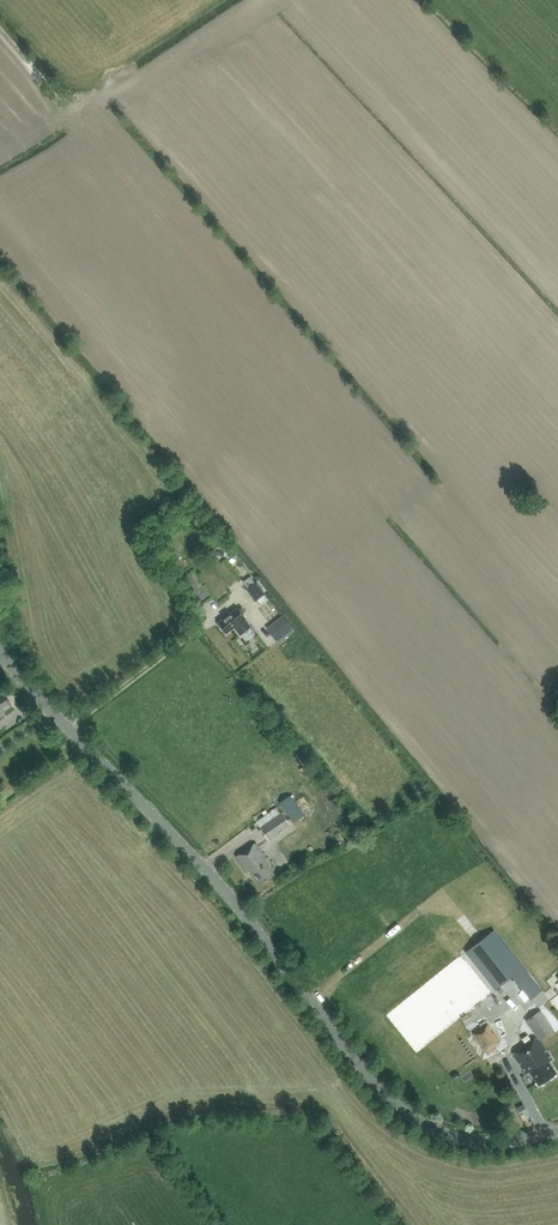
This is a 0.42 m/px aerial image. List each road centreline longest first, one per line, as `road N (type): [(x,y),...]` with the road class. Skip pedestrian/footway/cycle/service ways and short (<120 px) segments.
road 1 (tertiary): [(557,1133),(477,1142),(433,1130),(391,1104),(261,934),(0,656)]
road 2 (track): [(67,729),(206,625)]

